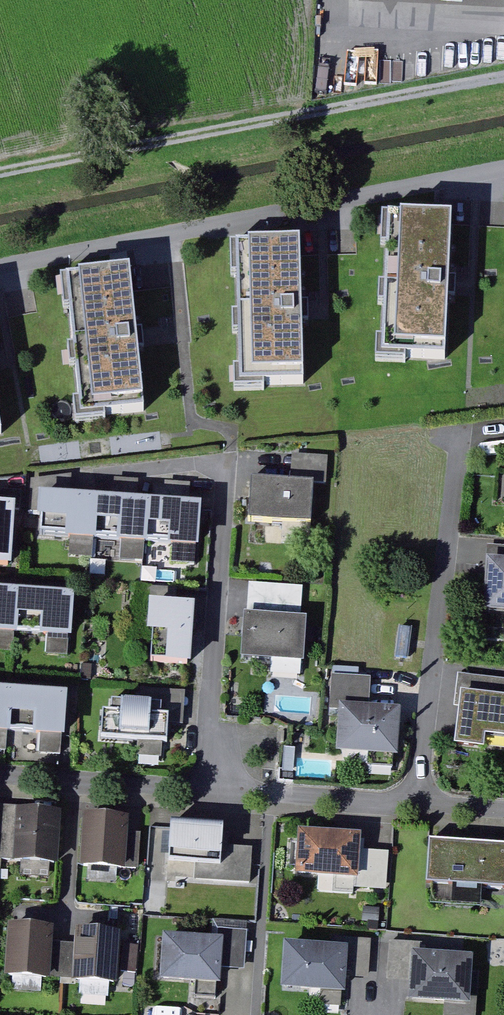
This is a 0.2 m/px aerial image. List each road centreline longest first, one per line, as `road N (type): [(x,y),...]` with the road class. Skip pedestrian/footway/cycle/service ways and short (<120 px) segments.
road 1 (track): [(503,74),(0,171)]
road 2 (residential): [(503,171),(0,266)]
road 3 (residential): [(212,789),(228,460),(97,475)]
road 4 (residential): [(417,803),(459,437)]
road 5 (residential): [(0,774),(212,789)]
road 6 (residential): [(212,789),(417,803)]

